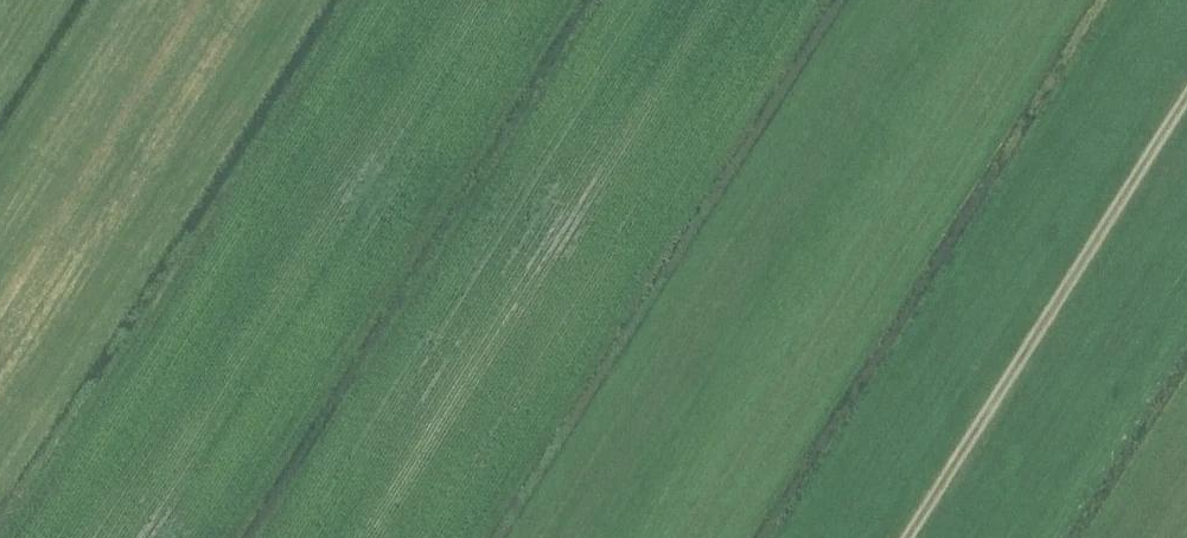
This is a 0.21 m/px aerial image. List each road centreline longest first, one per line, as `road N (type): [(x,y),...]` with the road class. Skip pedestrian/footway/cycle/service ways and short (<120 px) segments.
road 1 (track): [(1186,95),(905,537)]

